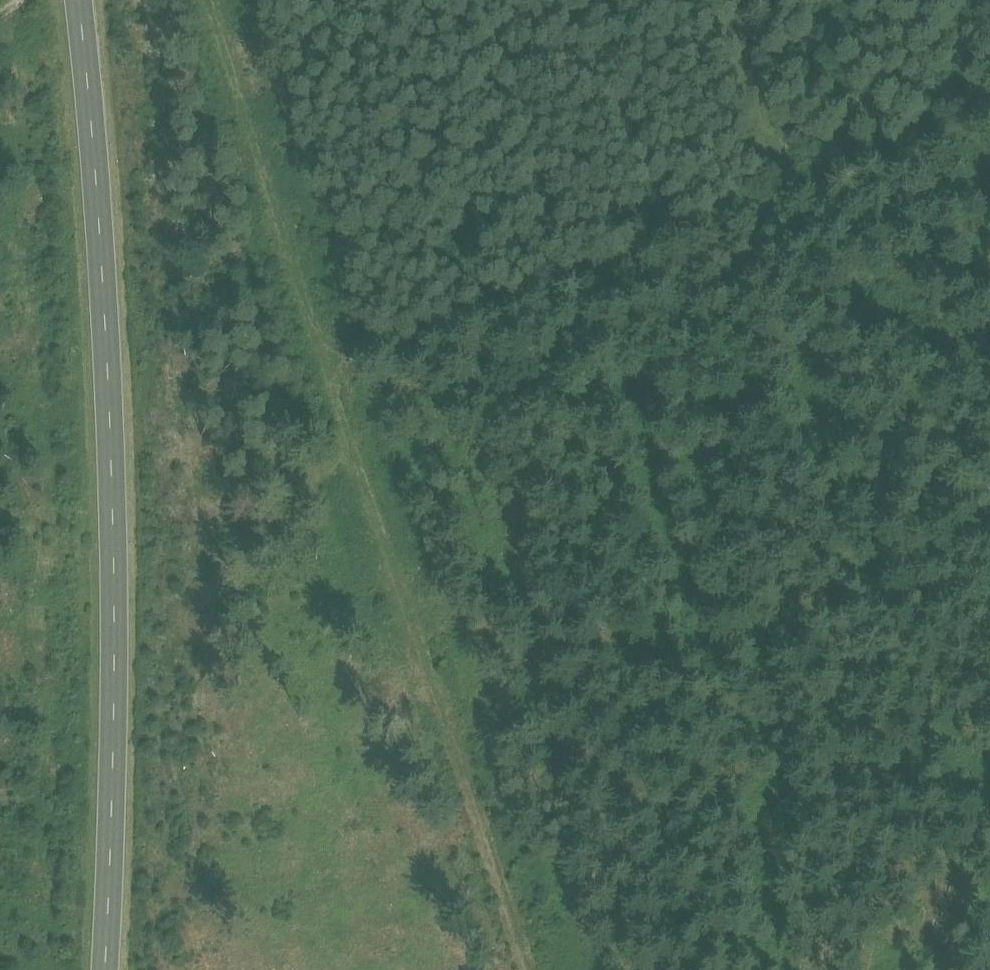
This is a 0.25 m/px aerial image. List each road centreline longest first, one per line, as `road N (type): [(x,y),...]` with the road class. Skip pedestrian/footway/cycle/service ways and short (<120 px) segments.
road 1 (track): [(211,0),(529,969)]
road 2 (secondary): [(78,0),(105,313),(115,595),(105,969)]

